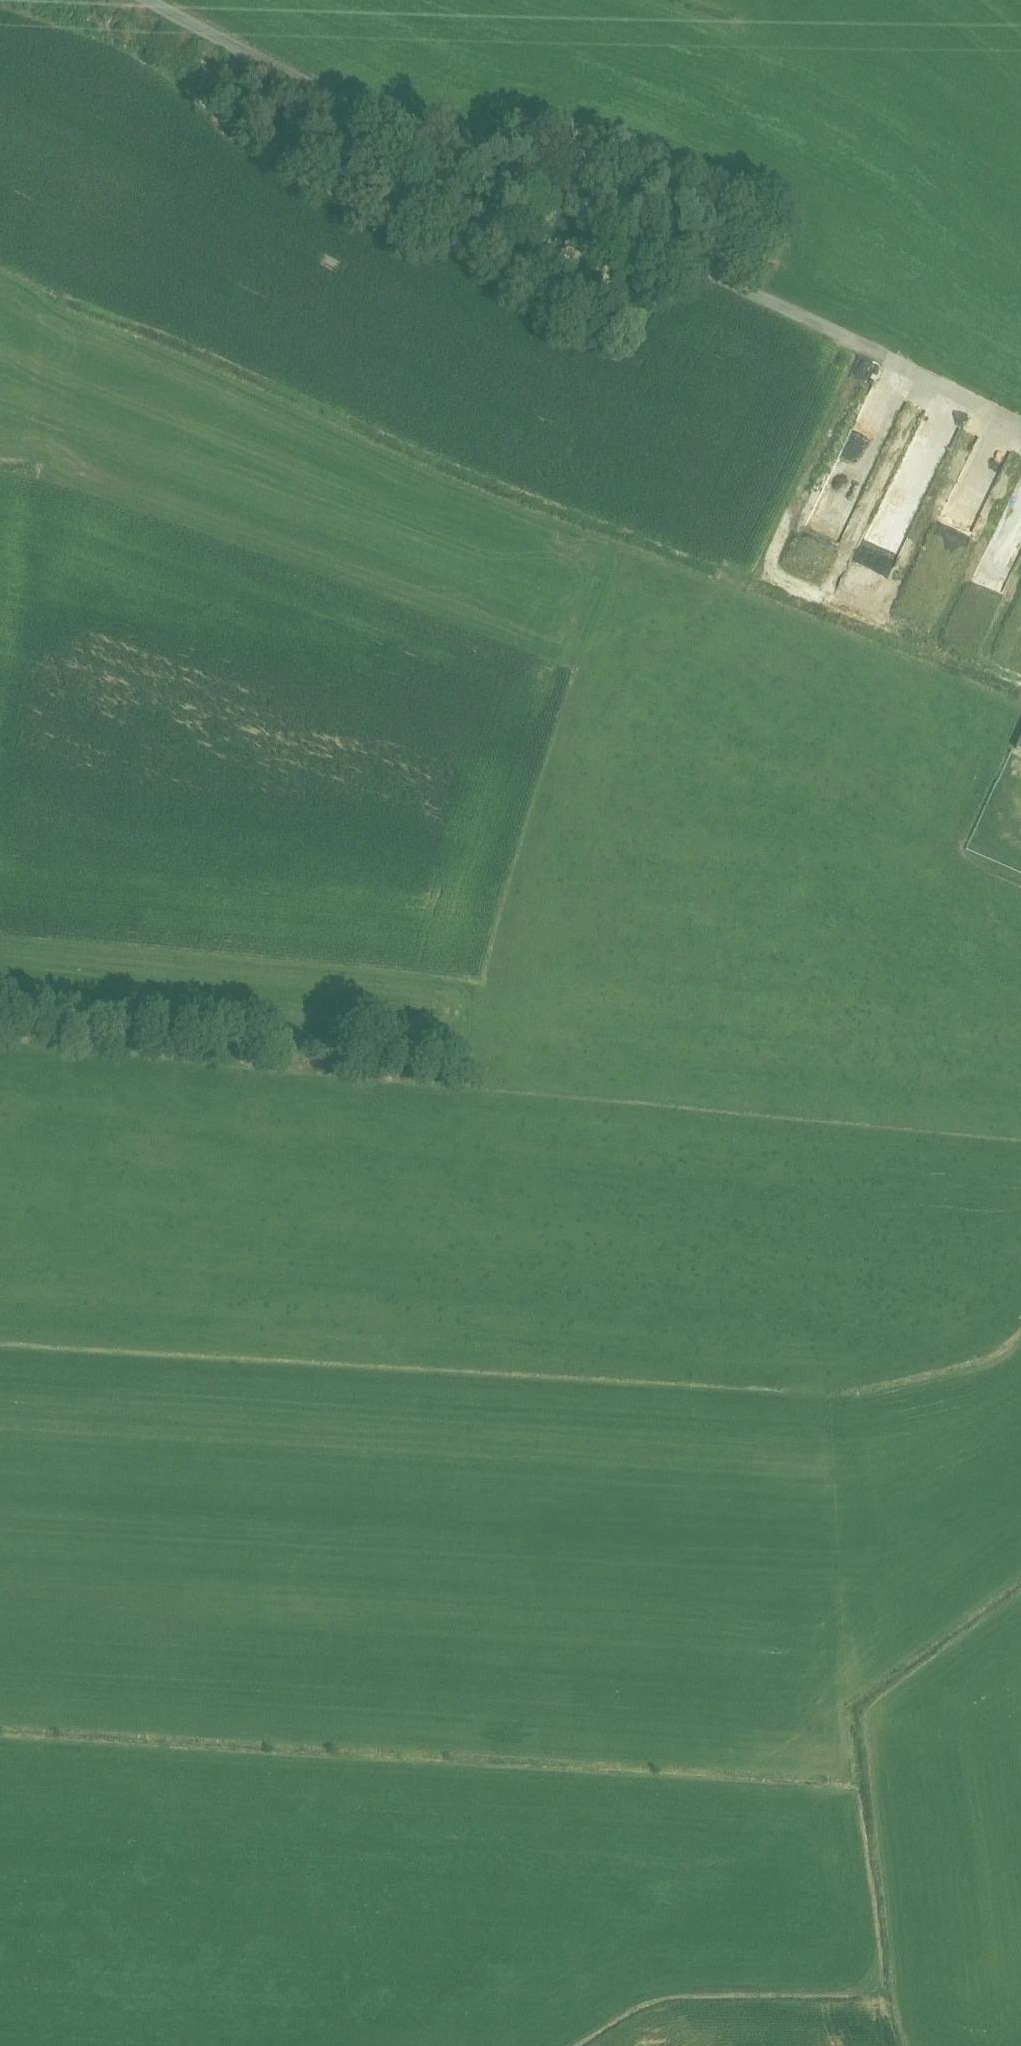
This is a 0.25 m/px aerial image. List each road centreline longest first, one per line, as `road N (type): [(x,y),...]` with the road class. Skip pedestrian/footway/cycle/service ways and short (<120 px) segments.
road 1 (unclassified): [(150,0),(1020,429)]

